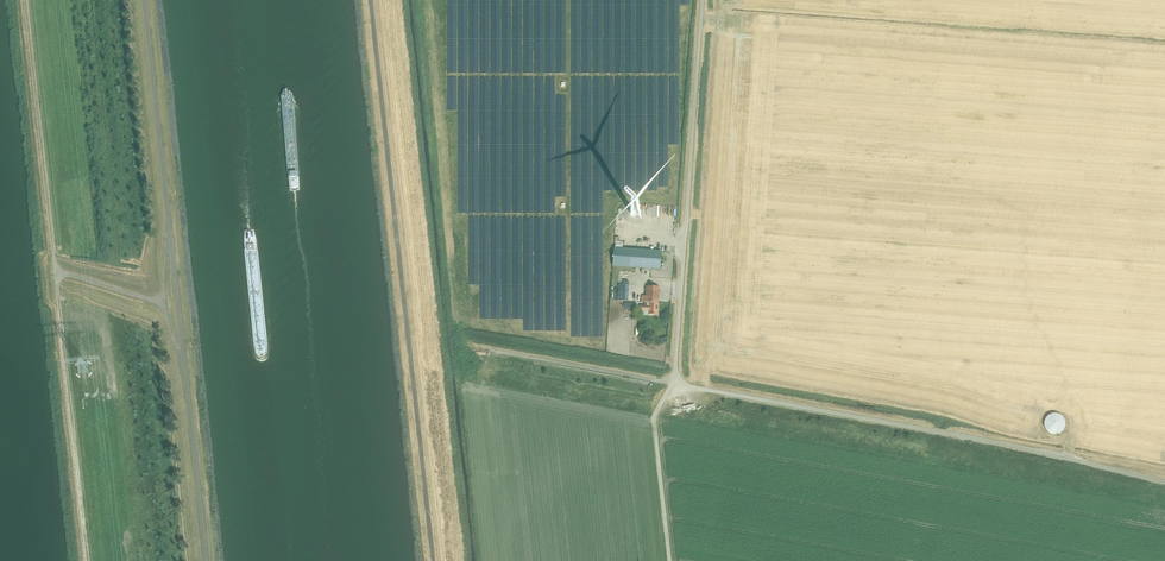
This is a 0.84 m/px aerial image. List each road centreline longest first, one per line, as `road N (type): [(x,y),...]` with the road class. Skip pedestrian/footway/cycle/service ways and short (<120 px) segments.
road 1 (unclassified): [(88,560),(25,0)]
road 2 (unclassified): [(433,560),(371,0)]
road 3 (unclassified): [(1164,483),(674,383)]
road 4 (unclassified): [(674,383),(702,0)]
road 5 (unclassified): [(674,383),(472,349)]

